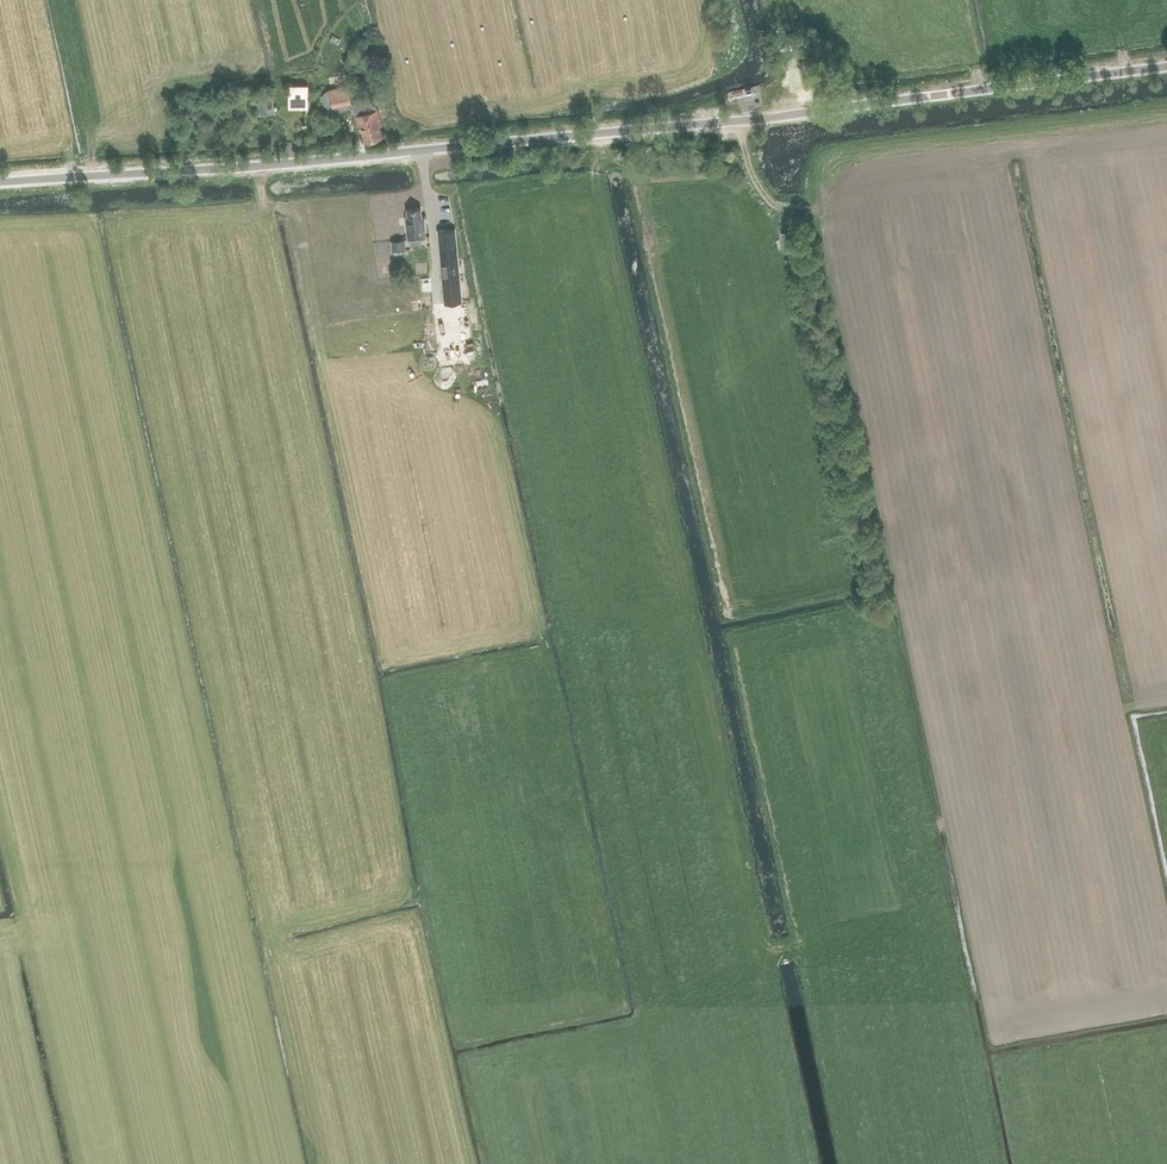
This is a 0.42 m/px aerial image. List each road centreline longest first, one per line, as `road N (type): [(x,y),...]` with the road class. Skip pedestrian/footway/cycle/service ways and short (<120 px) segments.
road 1 (tertiary): [(1166,68),(416,153),(0,187)]

